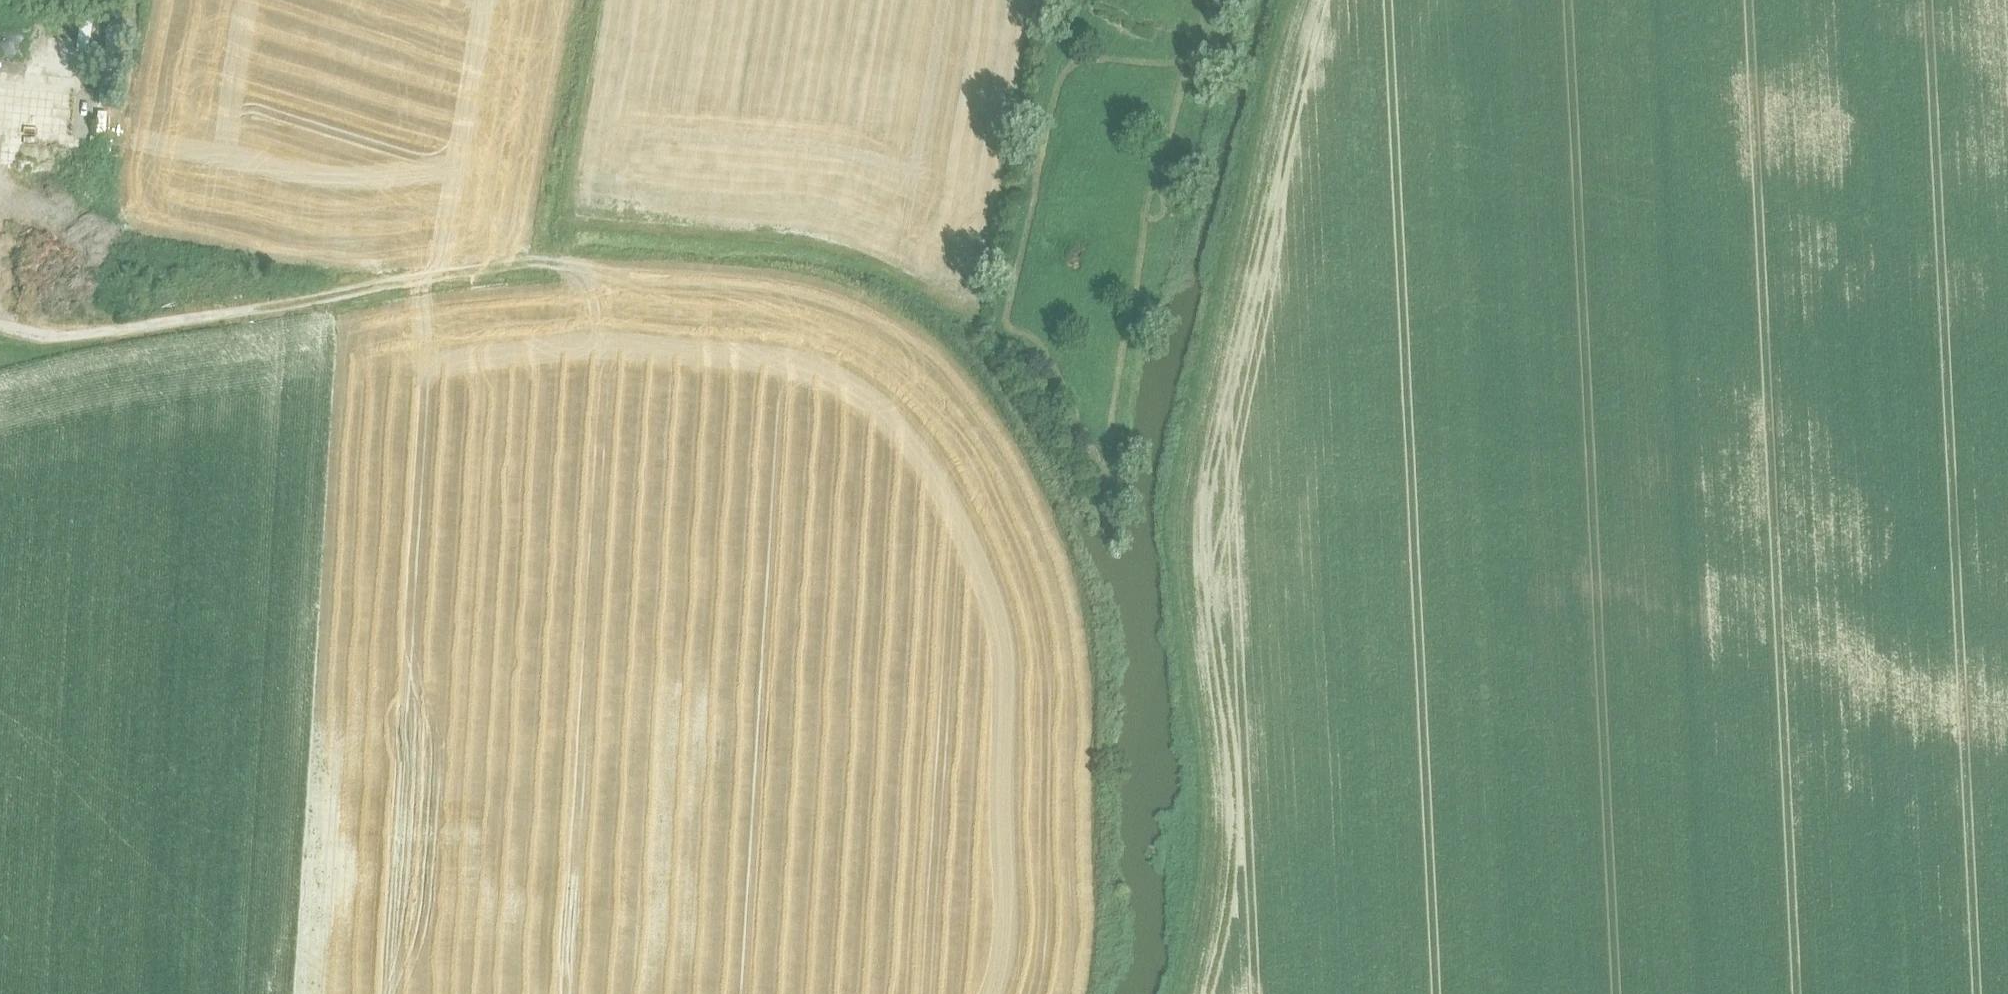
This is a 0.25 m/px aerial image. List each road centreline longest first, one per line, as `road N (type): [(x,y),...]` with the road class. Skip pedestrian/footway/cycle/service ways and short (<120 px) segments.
road 1 (track): [(225,314),(366,290)]

